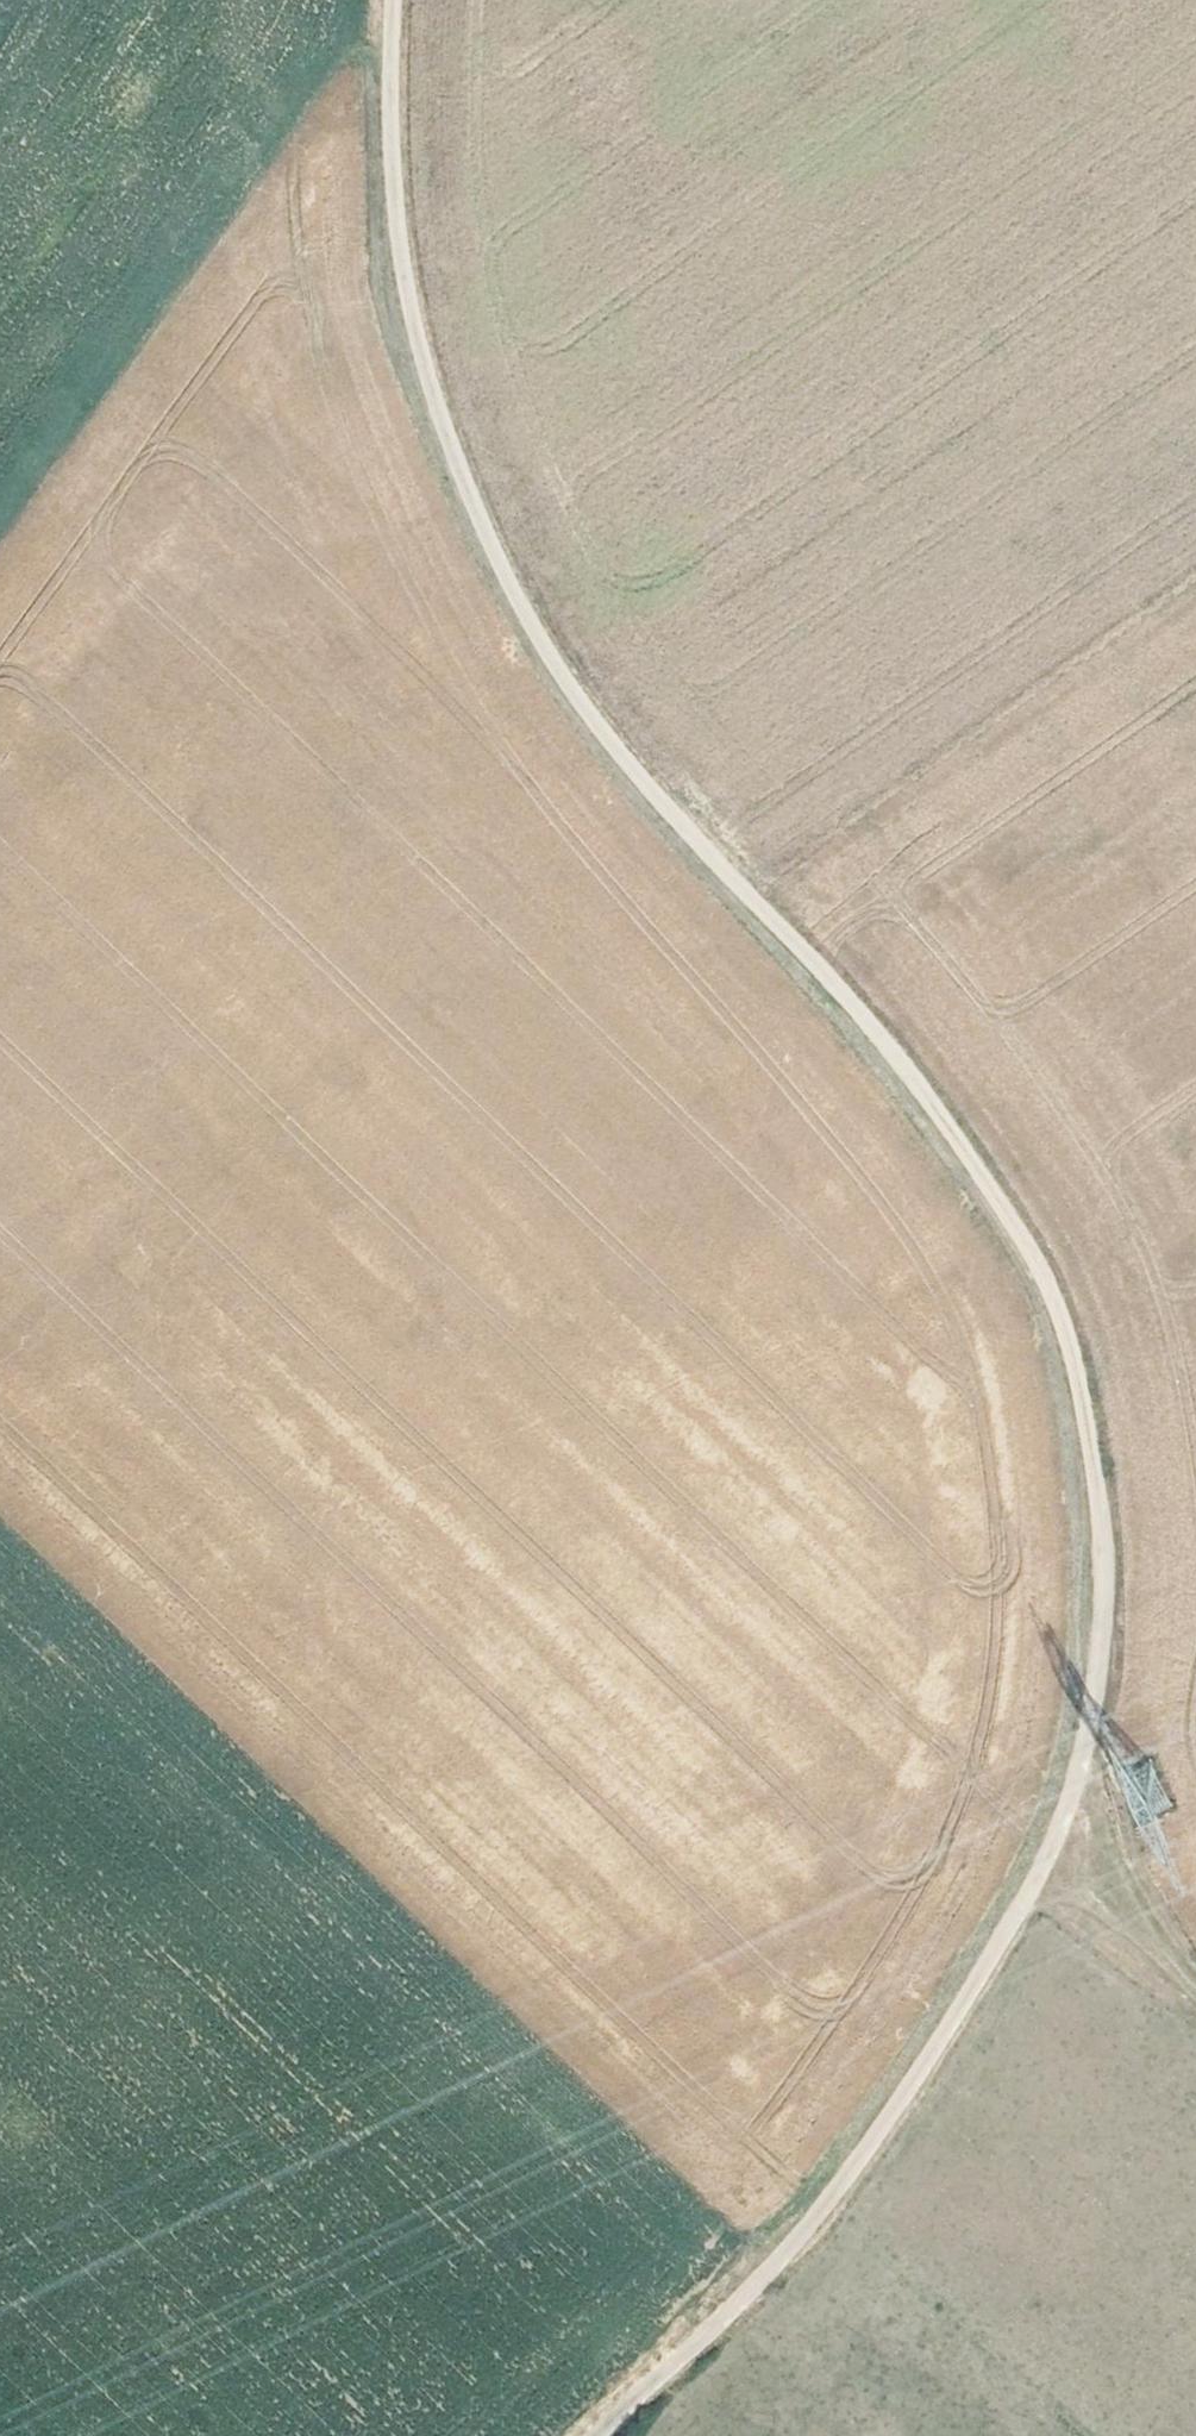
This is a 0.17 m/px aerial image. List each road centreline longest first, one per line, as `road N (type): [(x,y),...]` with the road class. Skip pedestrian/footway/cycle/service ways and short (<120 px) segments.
road 1 (track): [(596,2435),(770,2271),(841,2185),(911,2089),(1060,1832),(1090,1707),(1100,1515),(1070,1339),(989,1182),(823,966),(619,754),(535,632),(481,520),(440,412),(399,240),(391,155),(396,0)]
road 2 (track): [(1060,1832),(1148,1952),(1195,1998)]

